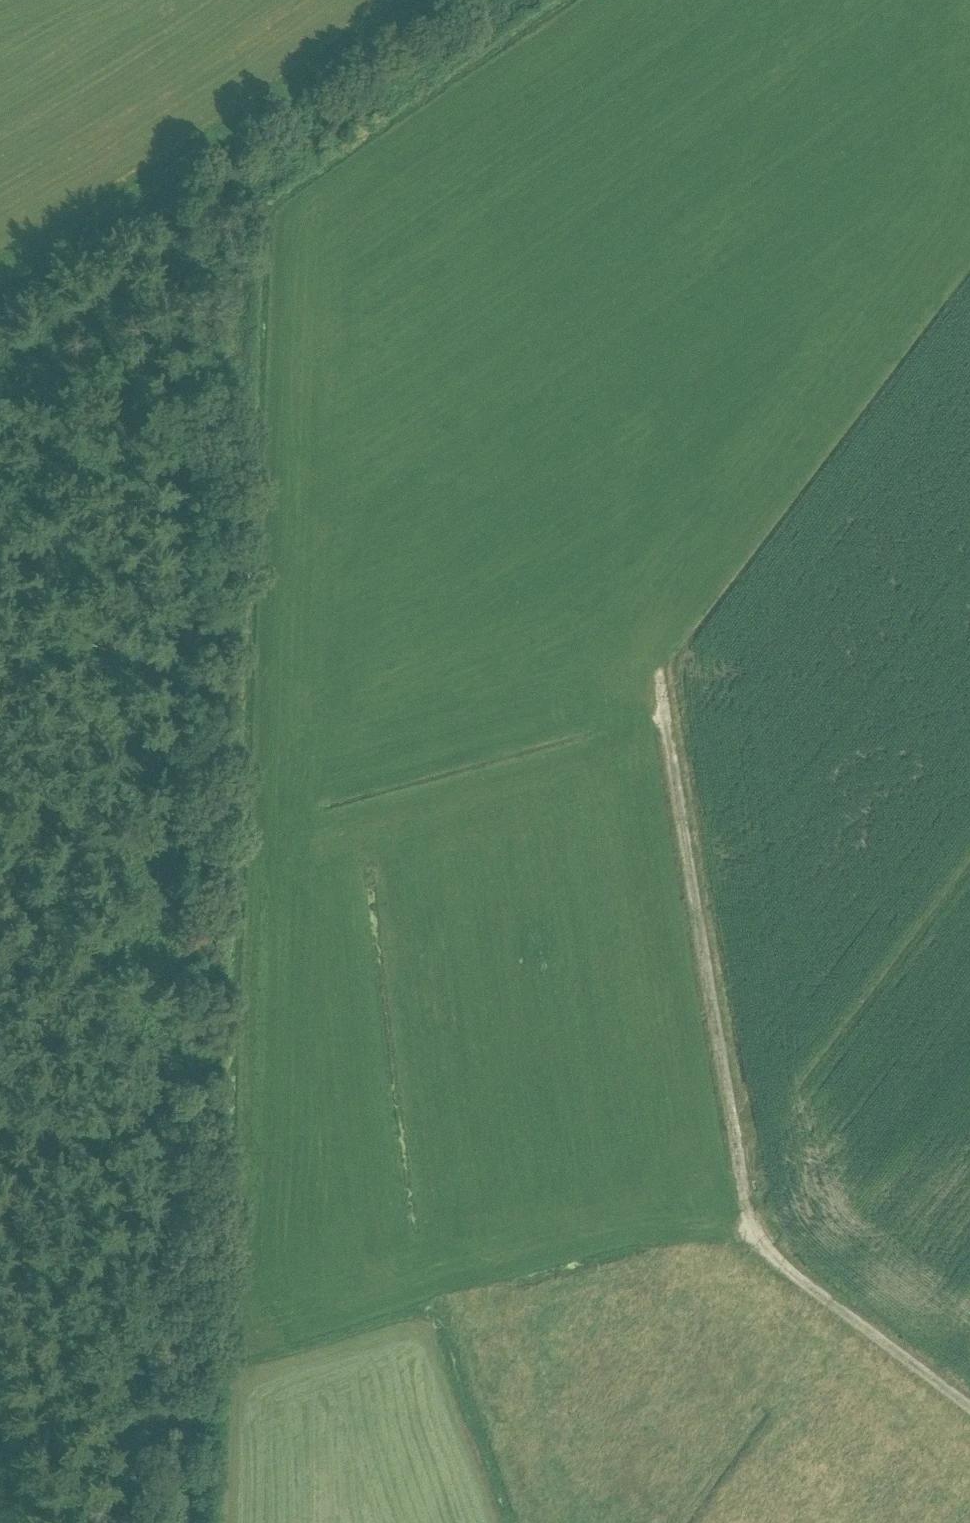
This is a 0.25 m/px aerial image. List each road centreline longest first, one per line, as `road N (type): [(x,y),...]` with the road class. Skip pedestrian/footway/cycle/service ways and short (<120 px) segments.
road 1 (unclassified): [(969,1403),(768,1243),(735,1190),(646,670)]

